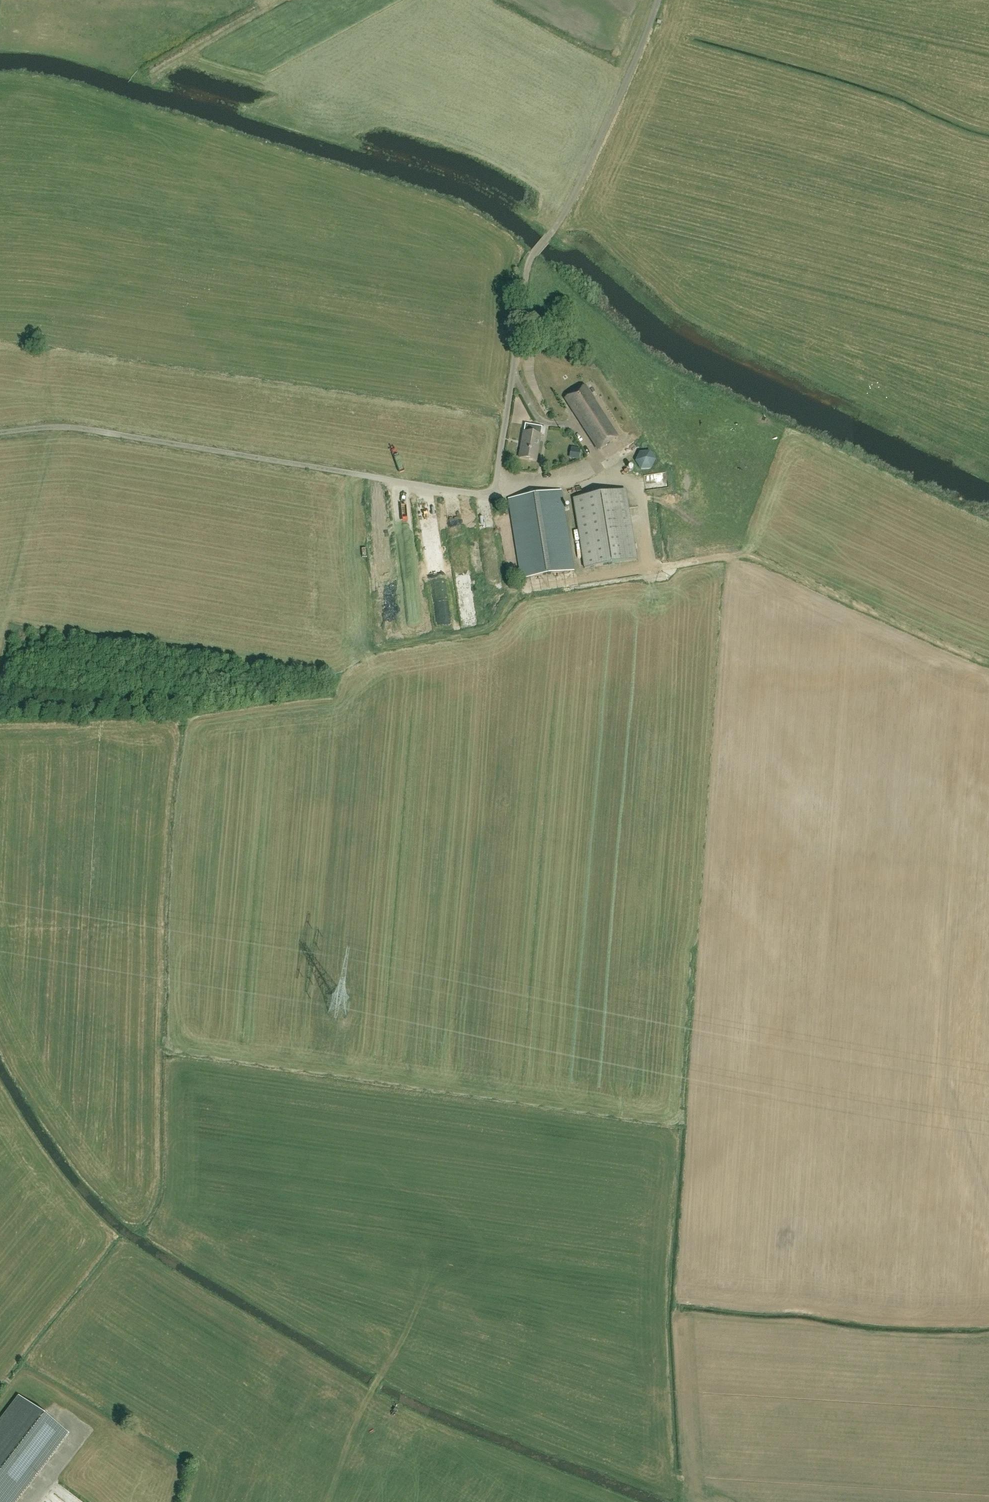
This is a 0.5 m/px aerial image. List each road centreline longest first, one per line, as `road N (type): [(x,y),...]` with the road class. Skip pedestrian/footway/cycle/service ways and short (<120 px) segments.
road 1 (unclassified): [(0,432),(73,428),(489,492),(533,254),(577,189),(658,0)]

